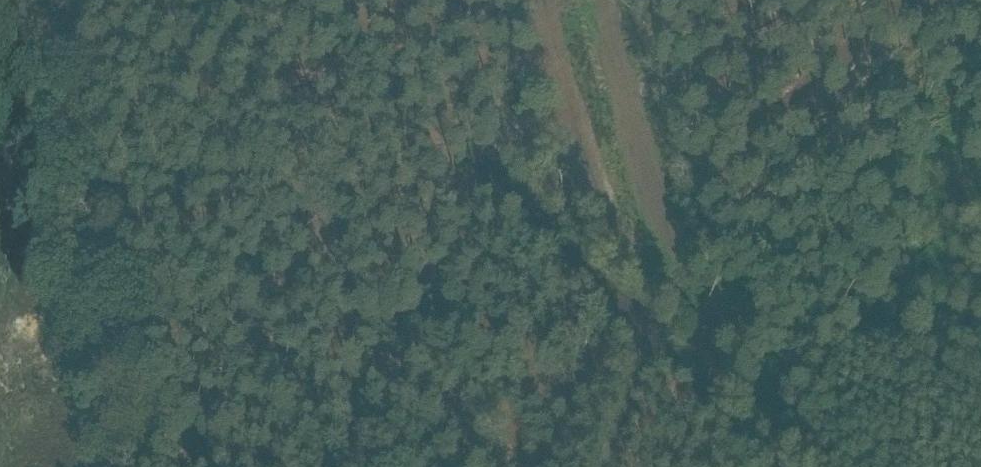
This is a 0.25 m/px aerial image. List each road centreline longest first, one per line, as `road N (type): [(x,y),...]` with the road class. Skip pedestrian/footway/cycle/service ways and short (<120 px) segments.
road 1 (track): [(769,466),(492,185)]

